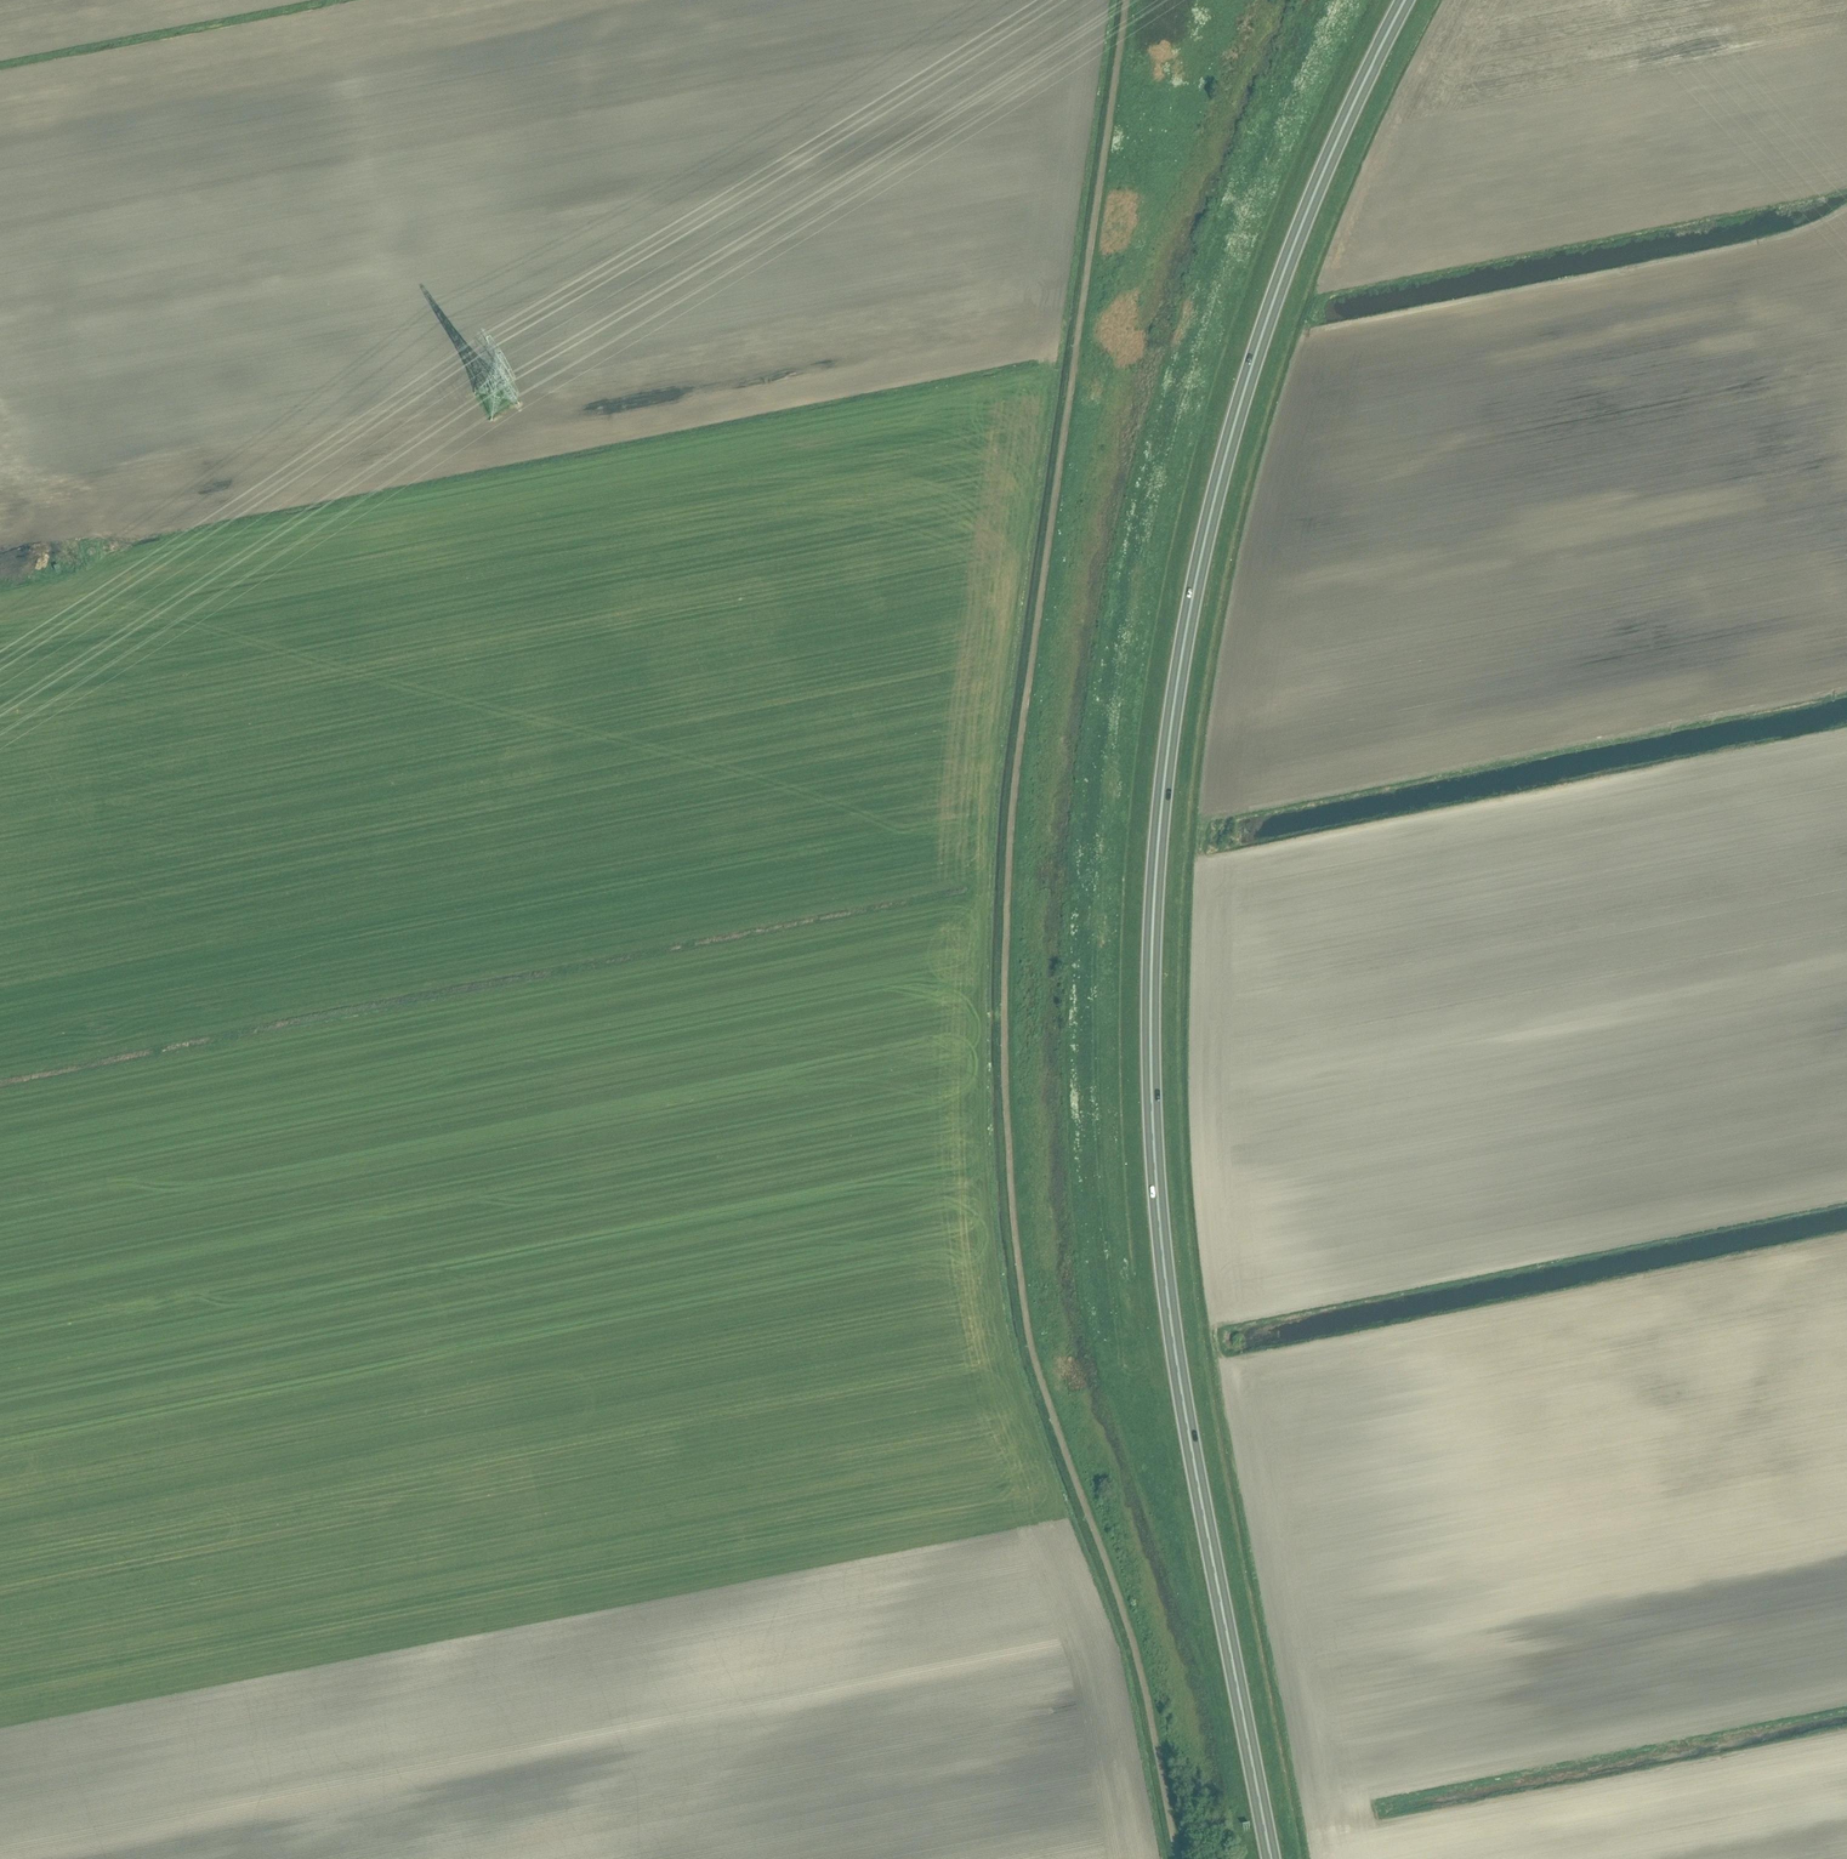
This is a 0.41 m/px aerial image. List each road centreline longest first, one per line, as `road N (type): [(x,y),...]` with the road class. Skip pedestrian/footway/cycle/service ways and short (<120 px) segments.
road 1 (trunk): [(1270,1858),(1164,1275),(1151,1046),(1156,853),(1173,710),(1231,435),(1293,249),(1405,0)]
road 2 (track): [(1130,0),(1022,732),(999,1057),(1008,1212),(1031,1356),(1135,1662),(1171,1858)]

